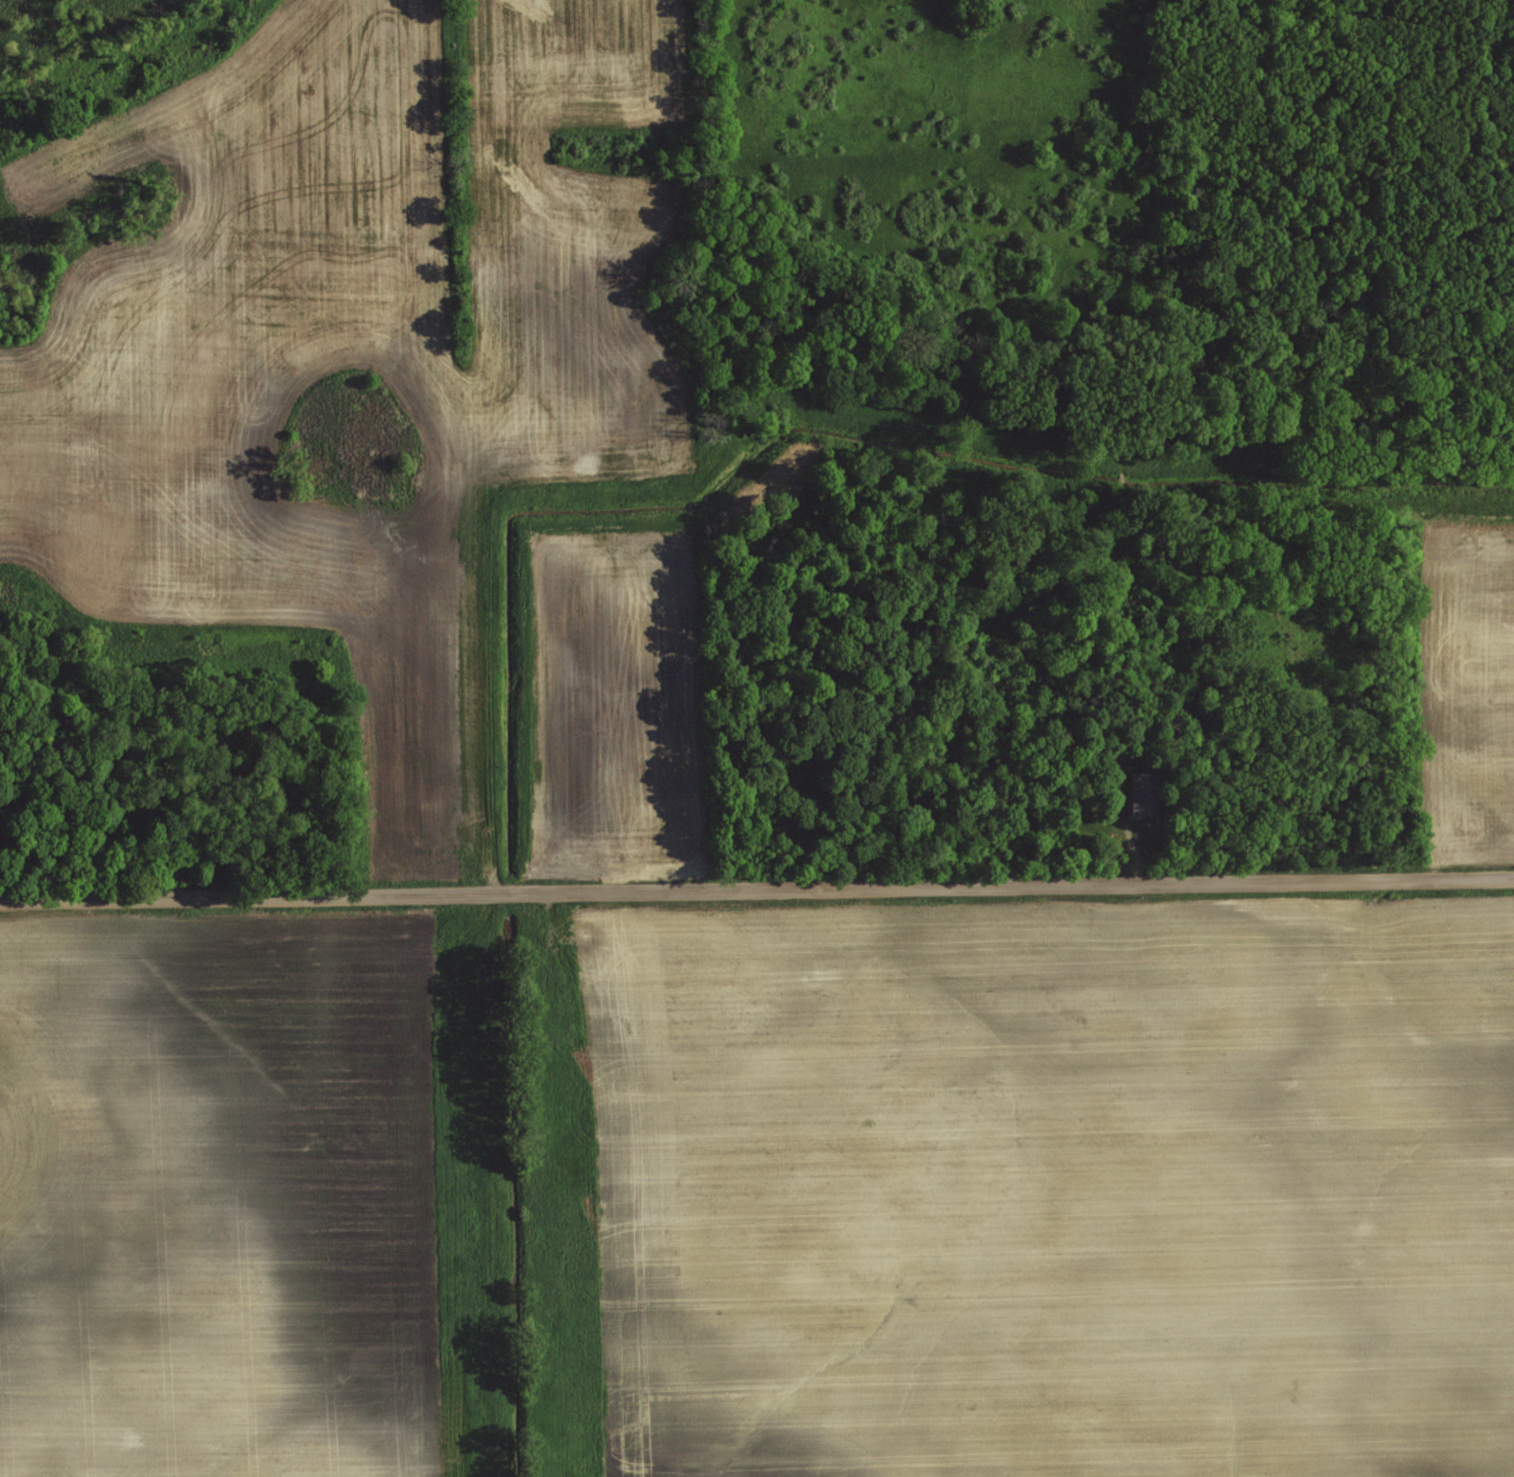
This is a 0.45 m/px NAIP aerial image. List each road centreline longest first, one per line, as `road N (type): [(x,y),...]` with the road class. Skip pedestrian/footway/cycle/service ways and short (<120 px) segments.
road 1 (tertiary): [(0,903),(1513,879)]

